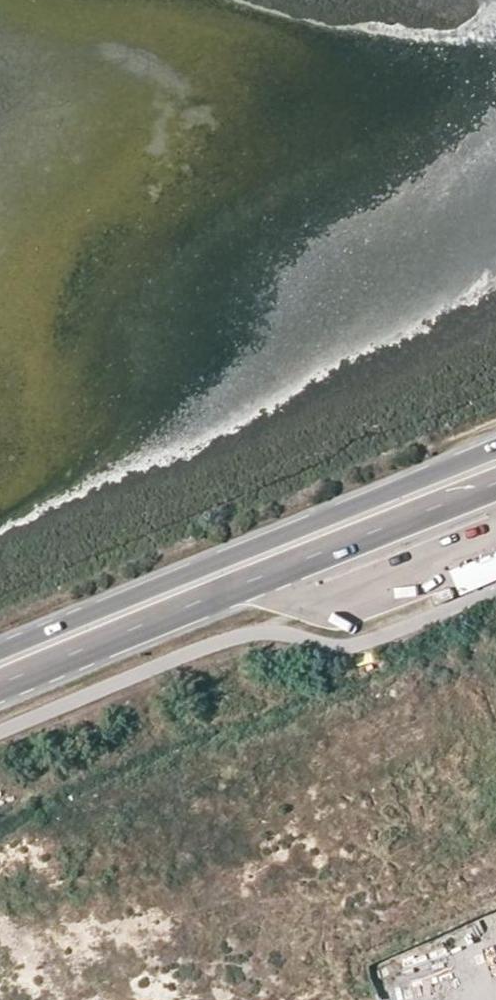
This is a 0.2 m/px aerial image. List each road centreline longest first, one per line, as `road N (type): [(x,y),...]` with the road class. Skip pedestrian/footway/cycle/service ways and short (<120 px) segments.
road 1 (primary): [(495,443),(0,650)]
road 2 (primary): [(0,687),(495,486)]

